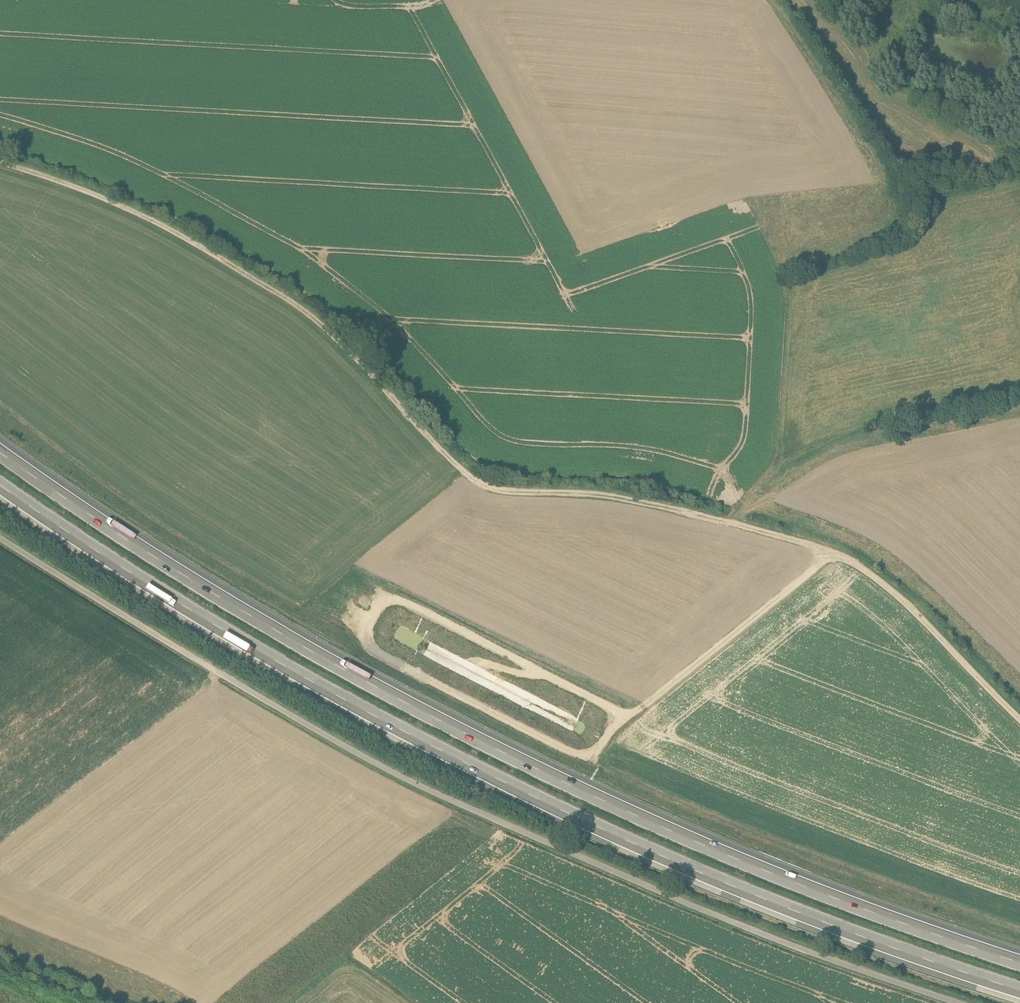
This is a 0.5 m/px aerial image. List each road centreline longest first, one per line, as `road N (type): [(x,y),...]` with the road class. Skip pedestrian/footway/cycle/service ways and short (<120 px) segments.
road 1 (track): [(0,165),(105,200),(280,294),(484,487),(672,508),(850,561),(892,592),(1019,719)]
road 2 (motorway): [(1019,962),(828,896),(631,816),(473,738),(127,543),(0,455)]
road 3 (motorway): [(0,486),(276,662),(509,785),(774,901),(1019,989)]
road 4 (unclassified): [(0,537),(402,776),(772,935),(962,1002)]

